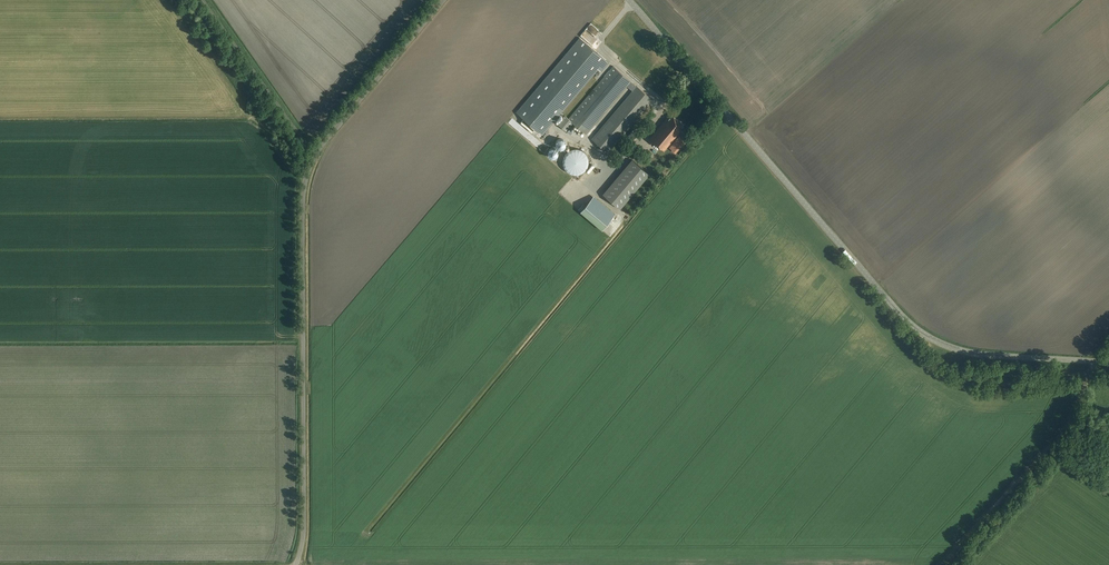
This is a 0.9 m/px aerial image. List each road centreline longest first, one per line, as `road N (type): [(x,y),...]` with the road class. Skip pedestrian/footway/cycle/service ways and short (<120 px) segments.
road 1 (tertiary): [(1108,362),(973,353),(912,326),(630,0)]
road 2 (unclassified): [(296,564),(304,521),(306,179),(325,142),(444,0)]
road 3 (track): [(1088,375),(1074,417),(942,564)]
road 4 (track): [(912,326),(975,382),(1026,384),(1108,370)]

